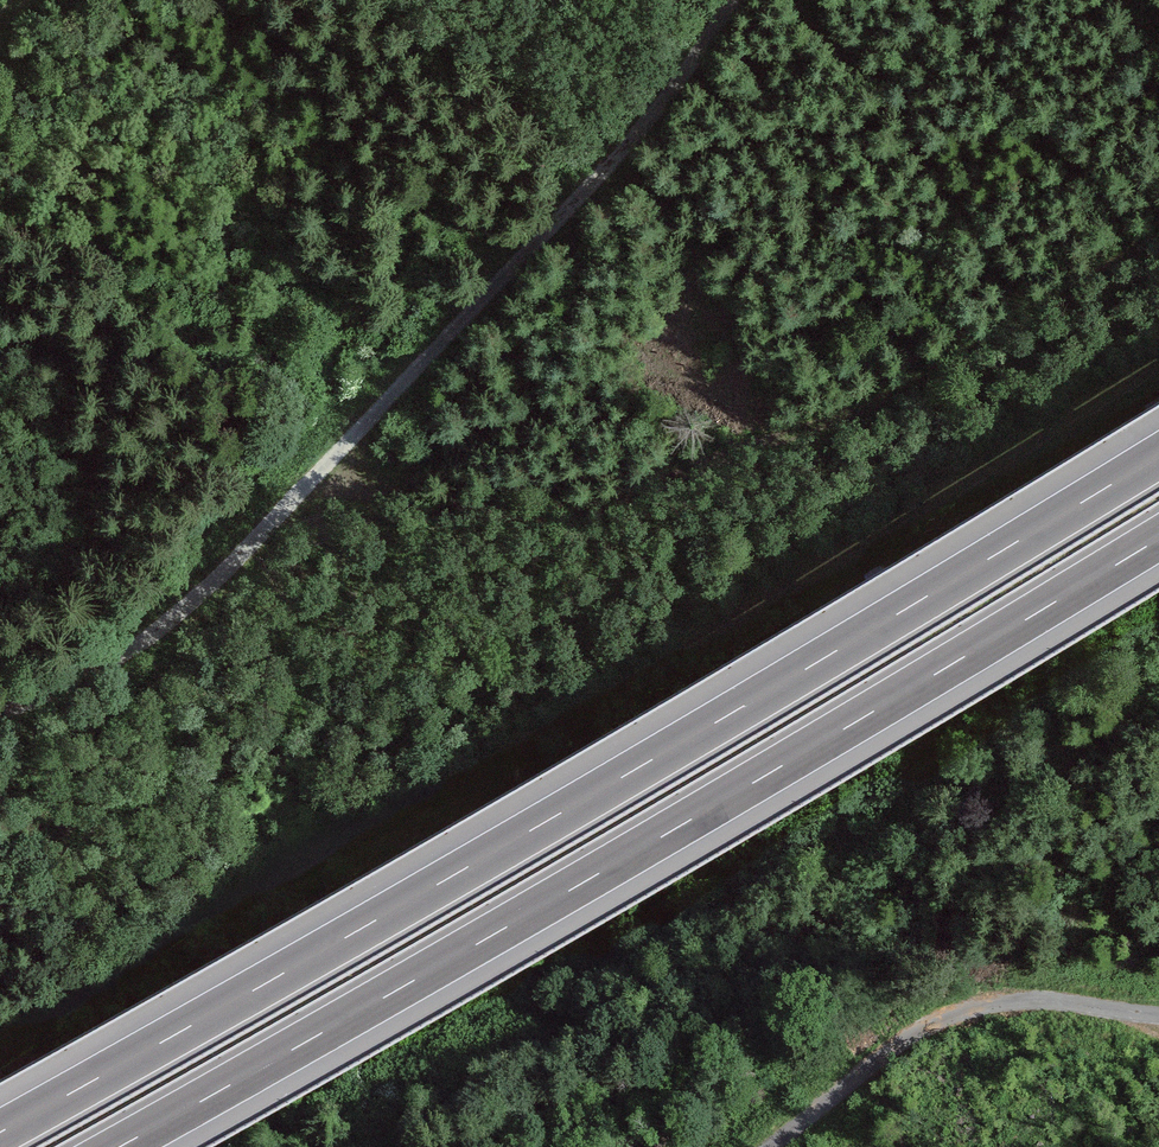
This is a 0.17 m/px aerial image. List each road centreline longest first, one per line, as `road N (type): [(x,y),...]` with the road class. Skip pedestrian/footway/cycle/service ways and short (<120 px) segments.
road 1 (track): [(0,1051),(352,848),(1158,360)]
road 2 (motorway): [(1158,455),(729,715),(0,1132)]
road 3 (motorway): [(119,1146),(582,883),(1158,539)]
road 4 (track): [(0,713),(88,676),(148,639),(208,587),(576,203),(701,56),(734,0)]
road 5 (track): [(335,457),(417,502),(485,516),(546,513),(642,489),(764,448),(955,364),(1158,232)]
road 6 (track): [(771,1146),(878,1056),(962,1012),(1009,998),(1158,1013)]

